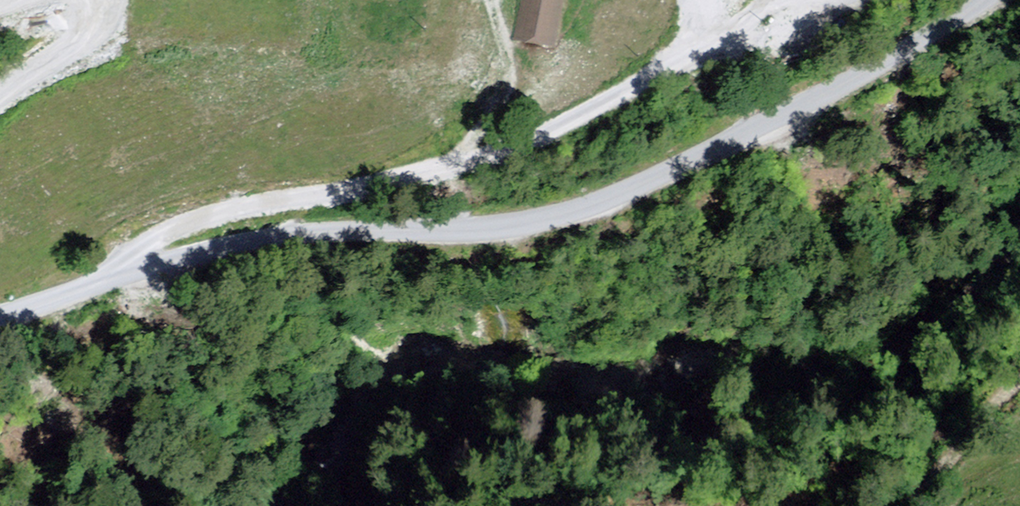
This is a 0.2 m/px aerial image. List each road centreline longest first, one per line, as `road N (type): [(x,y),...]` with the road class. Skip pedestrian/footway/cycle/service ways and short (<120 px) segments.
road 1 (unclassified): [(83,292),(243,244),(510,229),(571,218),(771,131),(906,60),(997,0)]
road 2 (unclassified): [(839,2),(770,20),(511,150),(188,224),(83,292)]

